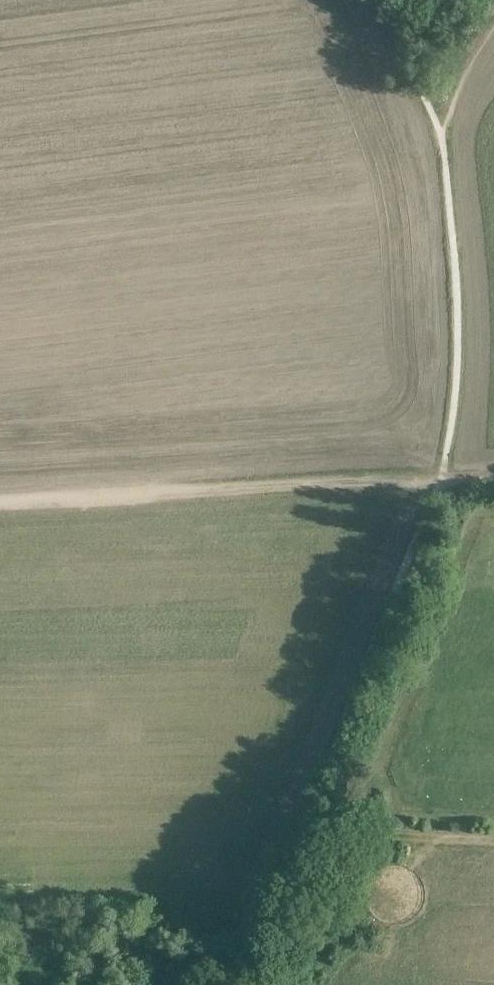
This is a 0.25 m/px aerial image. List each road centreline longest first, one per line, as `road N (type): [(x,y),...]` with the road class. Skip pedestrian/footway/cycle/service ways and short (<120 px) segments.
road 1 (track): [(438,480),(0,504)]
road 2 (track): [(303,830),(493,837)]

